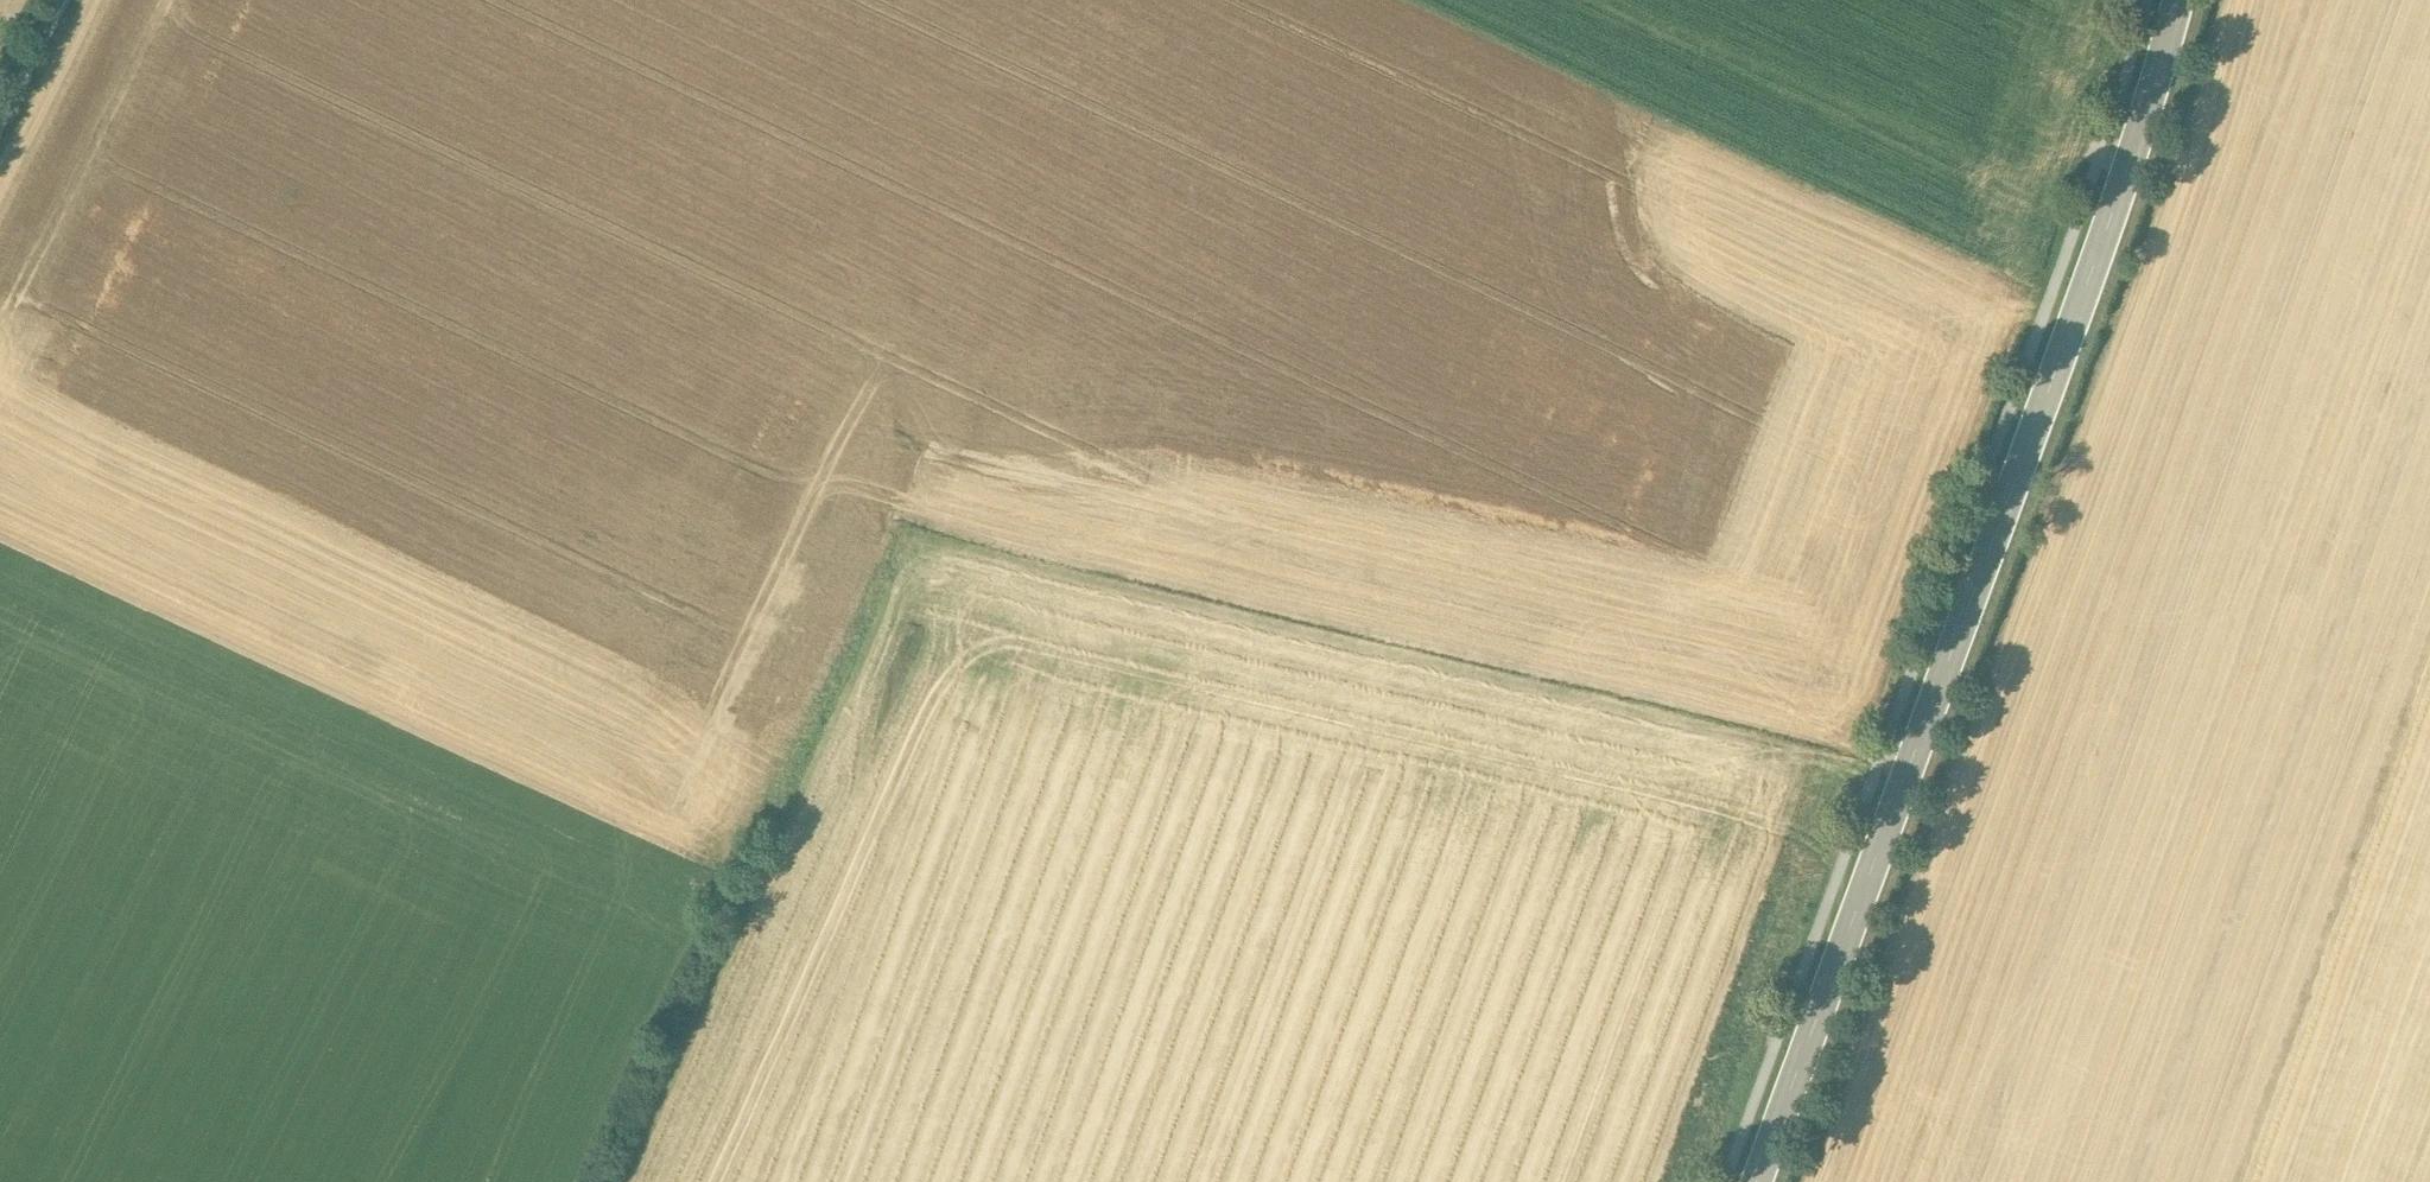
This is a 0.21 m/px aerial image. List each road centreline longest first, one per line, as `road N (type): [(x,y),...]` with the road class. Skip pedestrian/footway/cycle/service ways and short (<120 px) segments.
road 1 (tertiary): [(1758,1181),(2188,0)]
road 2 (unclassified): [(0,124),(62,0)]

